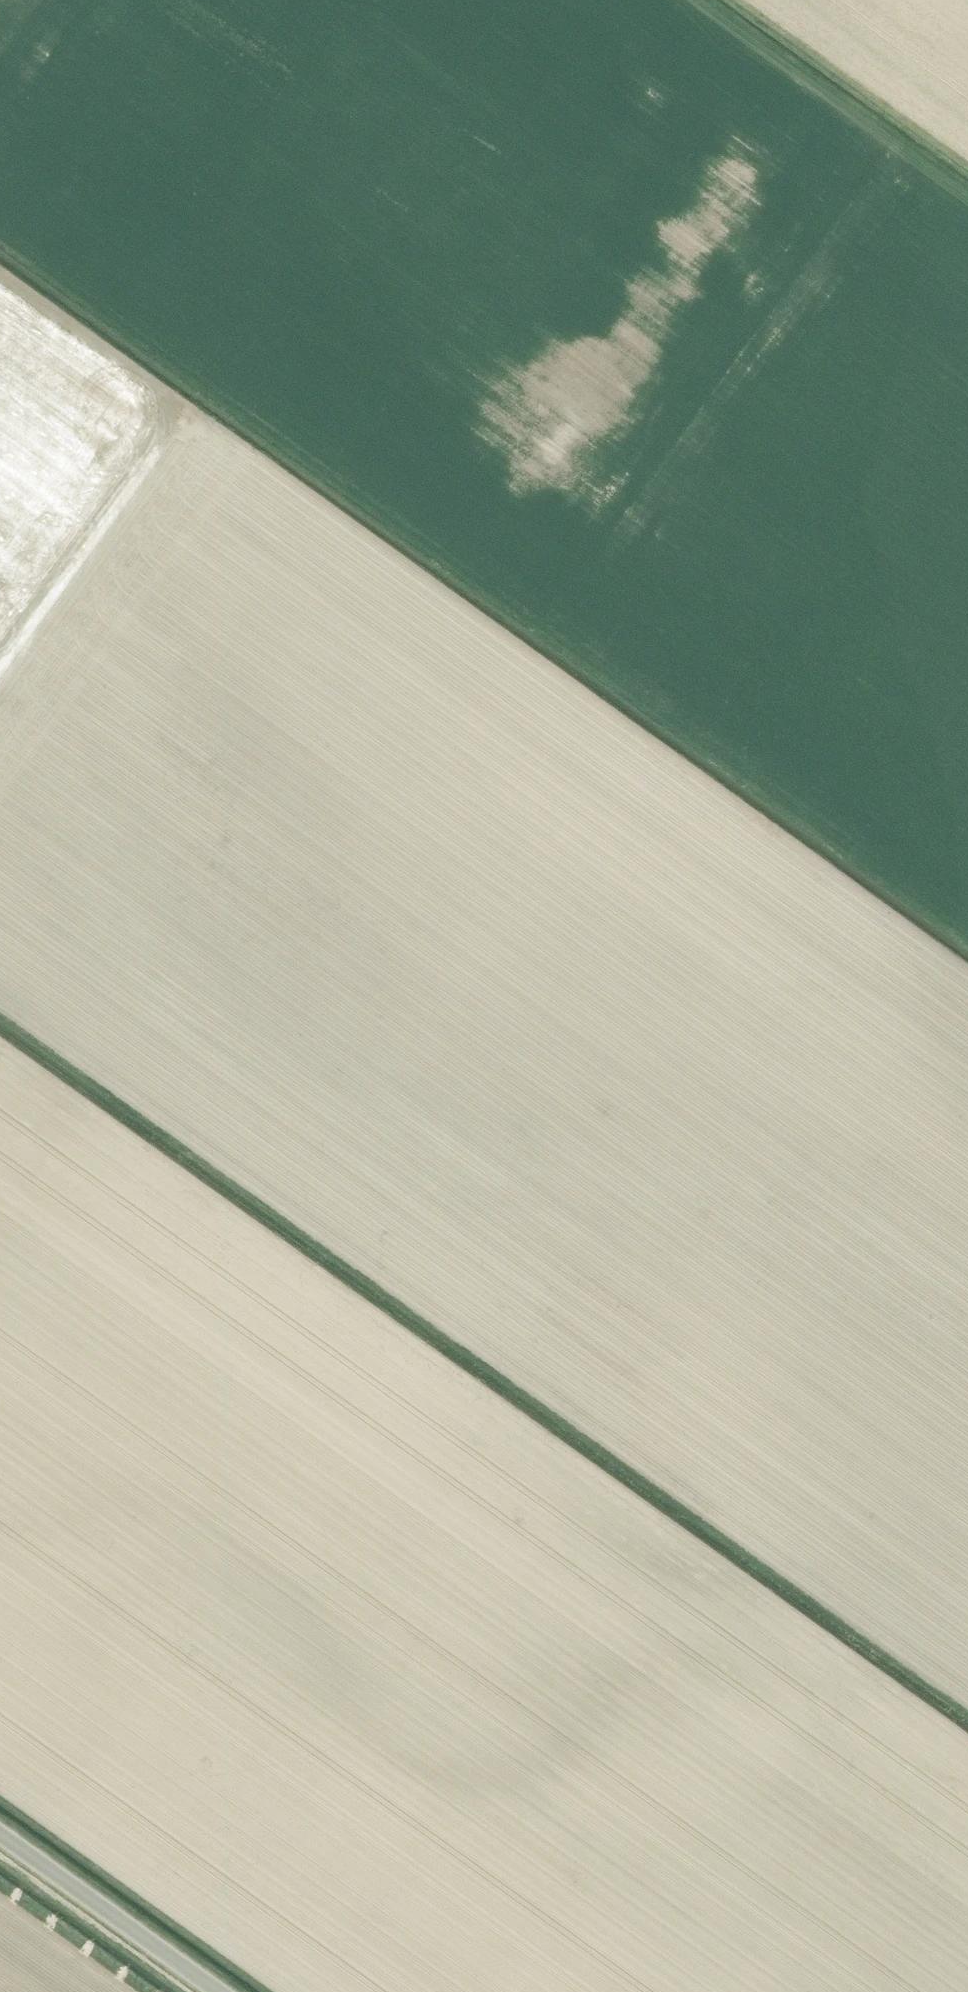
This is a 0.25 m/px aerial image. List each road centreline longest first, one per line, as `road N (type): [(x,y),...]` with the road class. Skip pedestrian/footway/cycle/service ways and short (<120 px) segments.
road 1 (tertiary): [(213,1991),(0,1840)]
road 2 (track): [(687,0),(874,137)]

